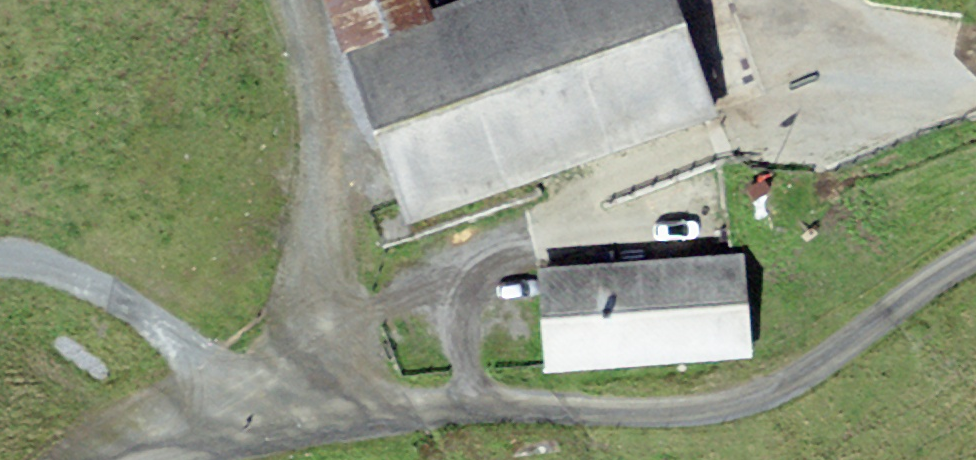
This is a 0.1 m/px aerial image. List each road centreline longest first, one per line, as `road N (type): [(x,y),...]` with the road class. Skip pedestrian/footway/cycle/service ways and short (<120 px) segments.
road 1 (track): [(975,245),(753,394),(617,417),(433,413),(172,459)]
road 2 (track): [(283,0),(284,30),(336,154),(326,217),(272,276),(210,321),(161,384),(157,459)]
road 3 (track): [(975,55),(866,84),(808,0)]

